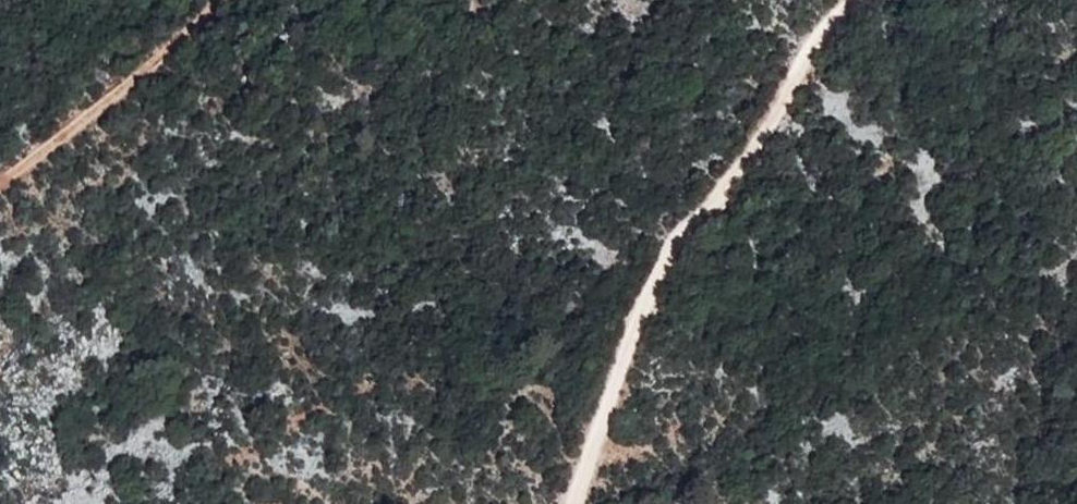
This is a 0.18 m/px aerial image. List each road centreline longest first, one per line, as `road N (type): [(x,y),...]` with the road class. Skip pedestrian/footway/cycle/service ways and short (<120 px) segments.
road 1 (track): [(561,503),(661,273),(807,77),(834,12),(847,0)]
road 2 (track): [(0,184),(172,54),(224,0)]

